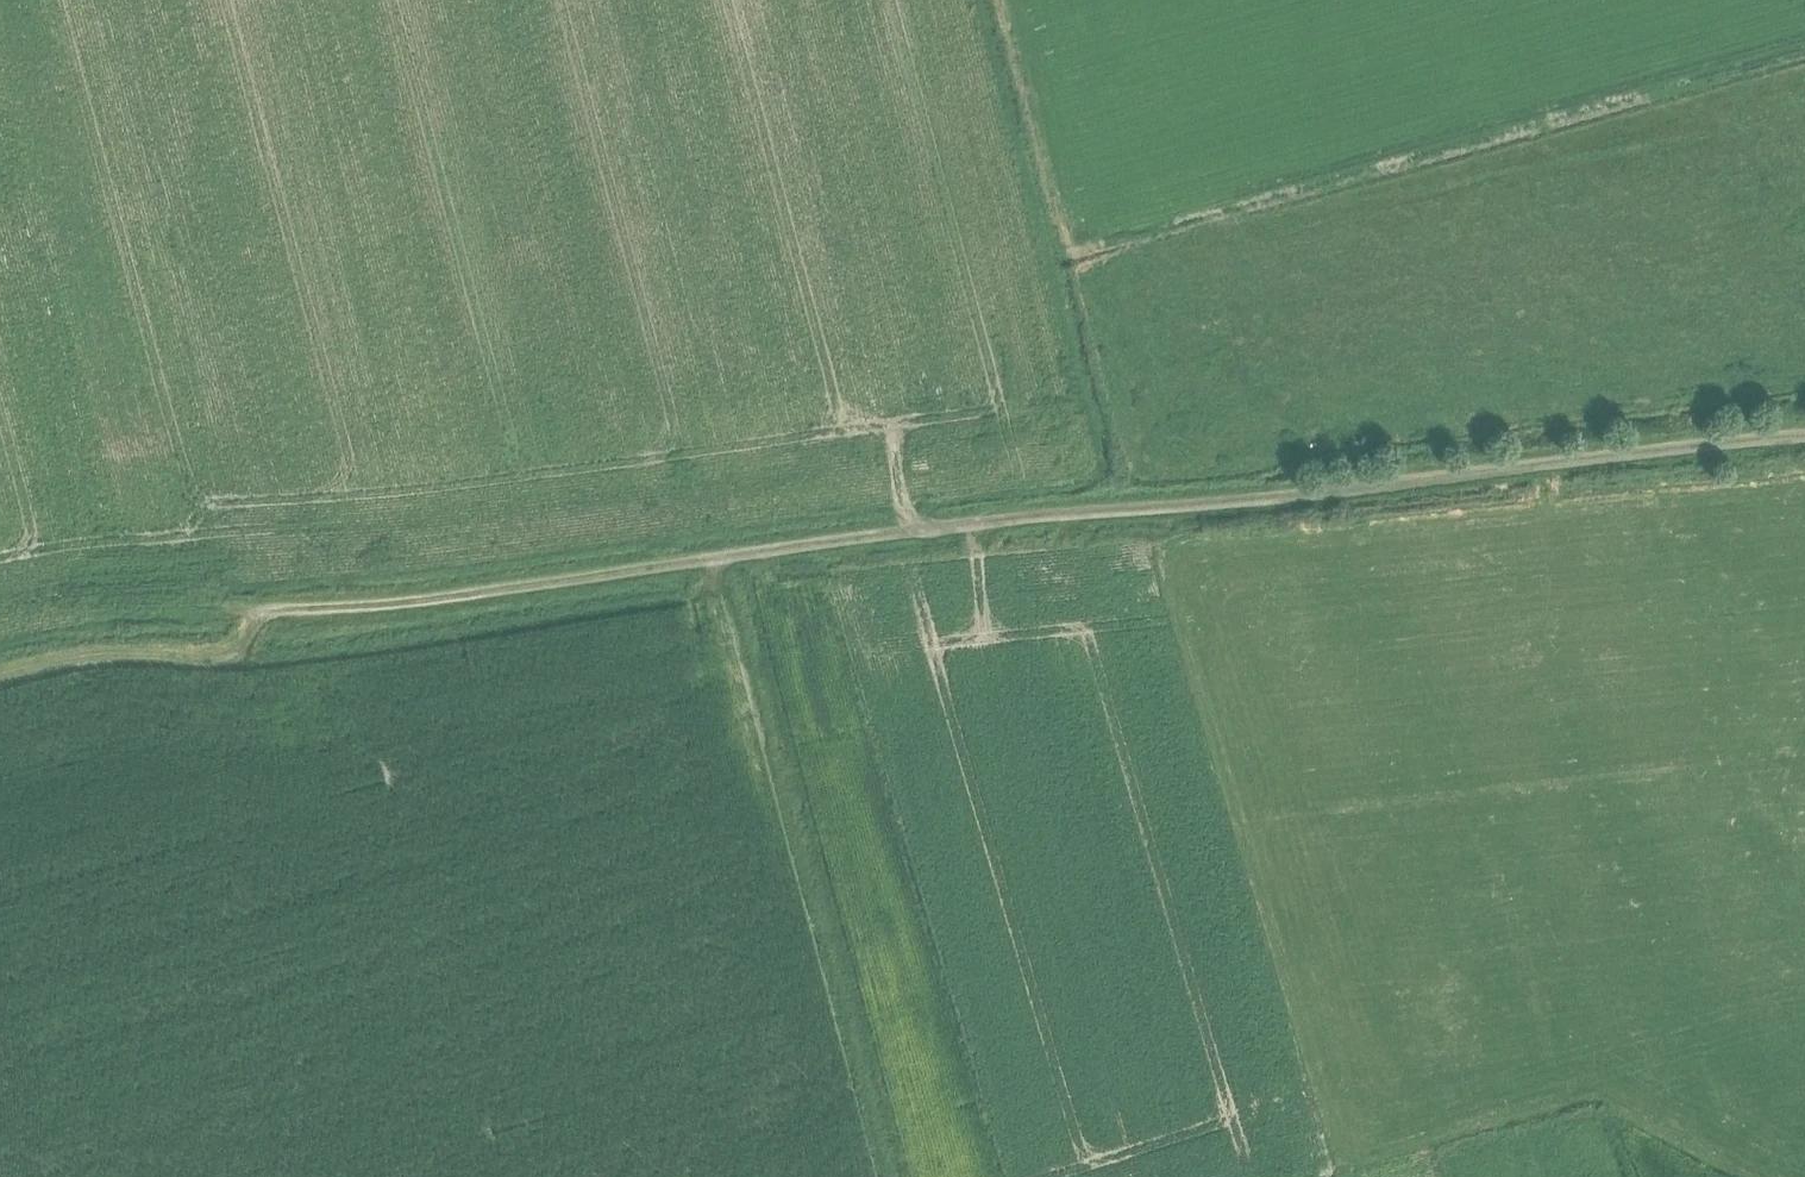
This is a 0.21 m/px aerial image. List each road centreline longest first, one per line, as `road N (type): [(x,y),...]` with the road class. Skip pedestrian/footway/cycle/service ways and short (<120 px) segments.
road 1 (unclassified): [(1518,466),(1804,437)]

